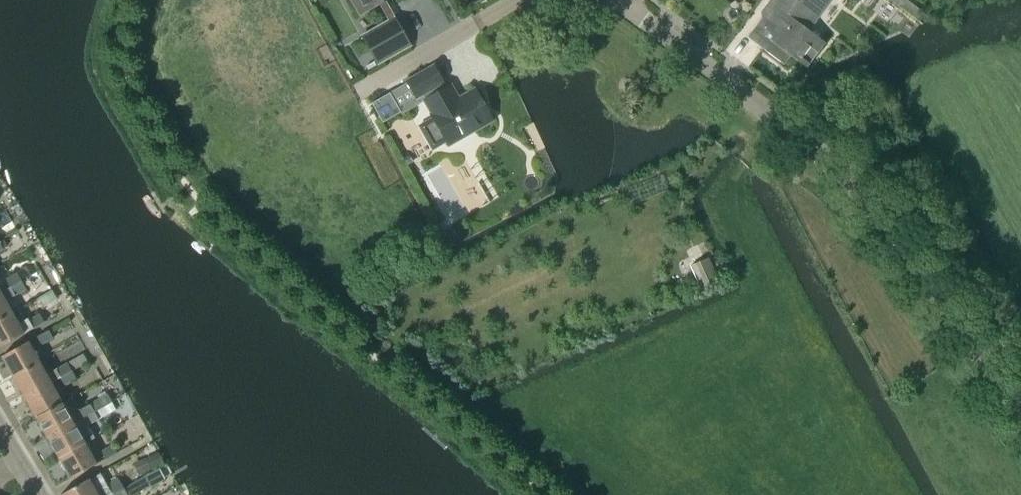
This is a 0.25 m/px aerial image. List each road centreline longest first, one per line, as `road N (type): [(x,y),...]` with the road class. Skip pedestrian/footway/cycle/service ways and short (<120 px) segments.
road 1 (tertiary): [(1020,411),(856,186),(627,7)]

